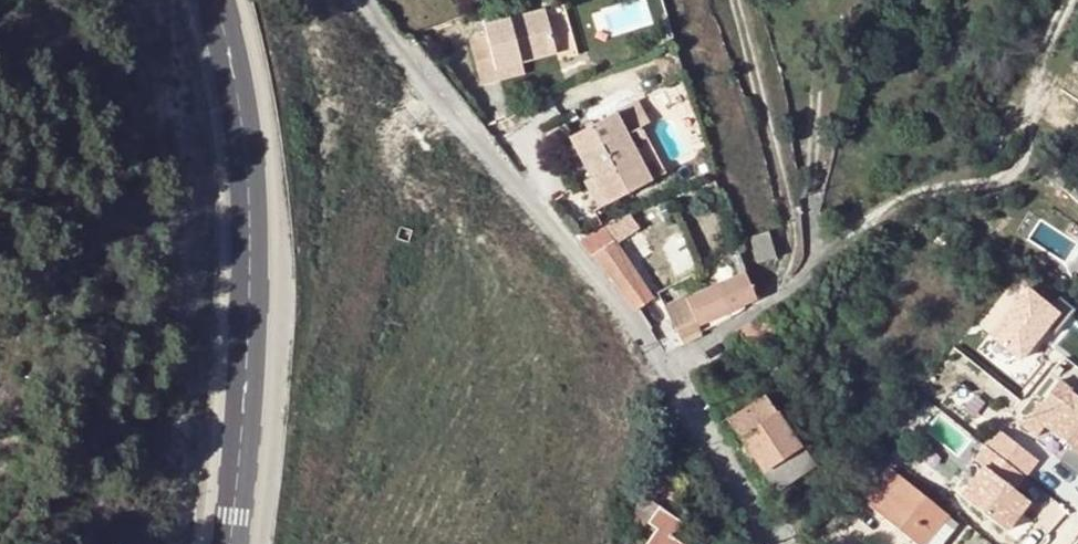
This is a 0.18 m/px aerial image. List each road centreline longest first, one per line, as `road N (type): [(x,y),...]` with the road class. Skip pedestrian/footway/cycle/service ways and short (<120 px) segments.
road 1 (residential): [(786,543),(683,389),(366,0)]
road 2 (secondary): [(219,0),(240,57),(252,295),(233,543)]

